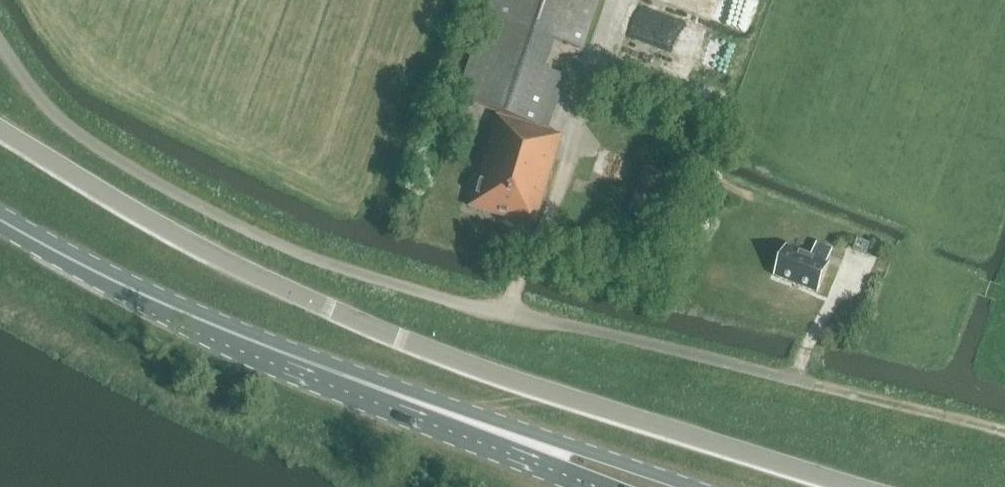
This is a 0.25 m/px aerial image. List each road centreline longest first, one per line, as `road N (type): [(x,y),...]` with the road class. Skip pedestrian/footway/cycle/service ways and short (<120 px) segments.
road 1 (tertiary): [(863,486),(476,368),(338,313),(0,132)]
road 2 (primary): [(493,430),(205,323),(0,220)]
road 3 (primary): [(699,486),(578,446),(493,430)]
road 4 (track): [(815,385),(1004,430)]
road 5 (primary): [(493,430),(599,486)]

